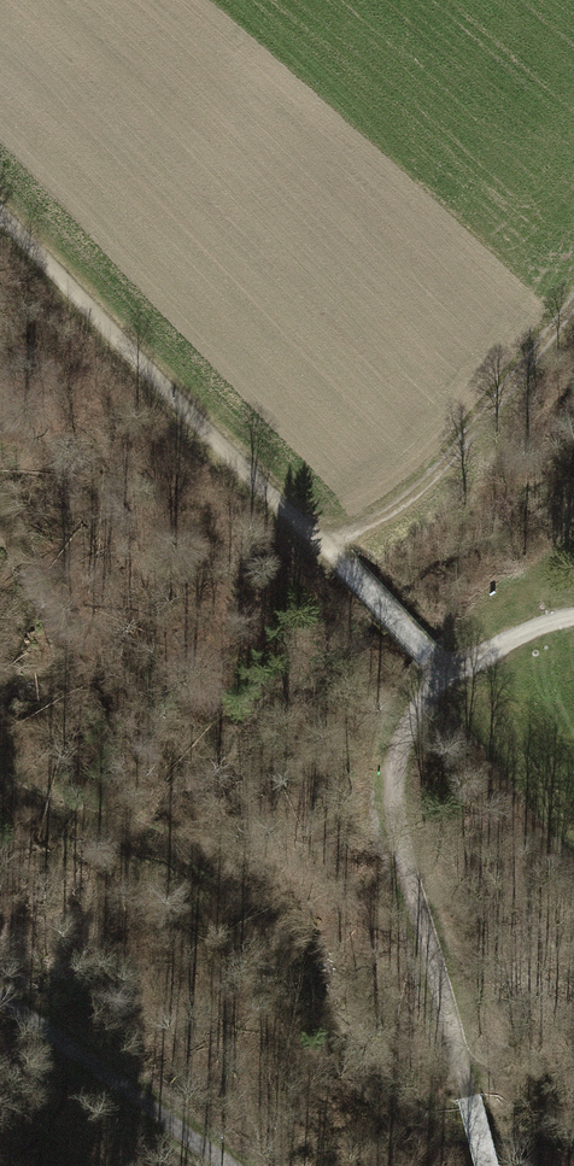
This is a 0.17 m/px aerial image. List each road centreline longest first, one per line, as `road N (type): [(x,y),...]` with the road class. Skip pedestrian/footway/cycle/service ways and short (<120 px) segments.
road 1 (track): [(446,677),(0,215)]
road 2 (track): [(486,1165),(394,792),(419,708),(446,677)]
road 3 (track): [(327,546),(400,504),(441,469),(573,301)]
road 4 (track): [(0,1001),(230,1165)]
road 5 (track): [(446,677),(537,625),(573,614)]

